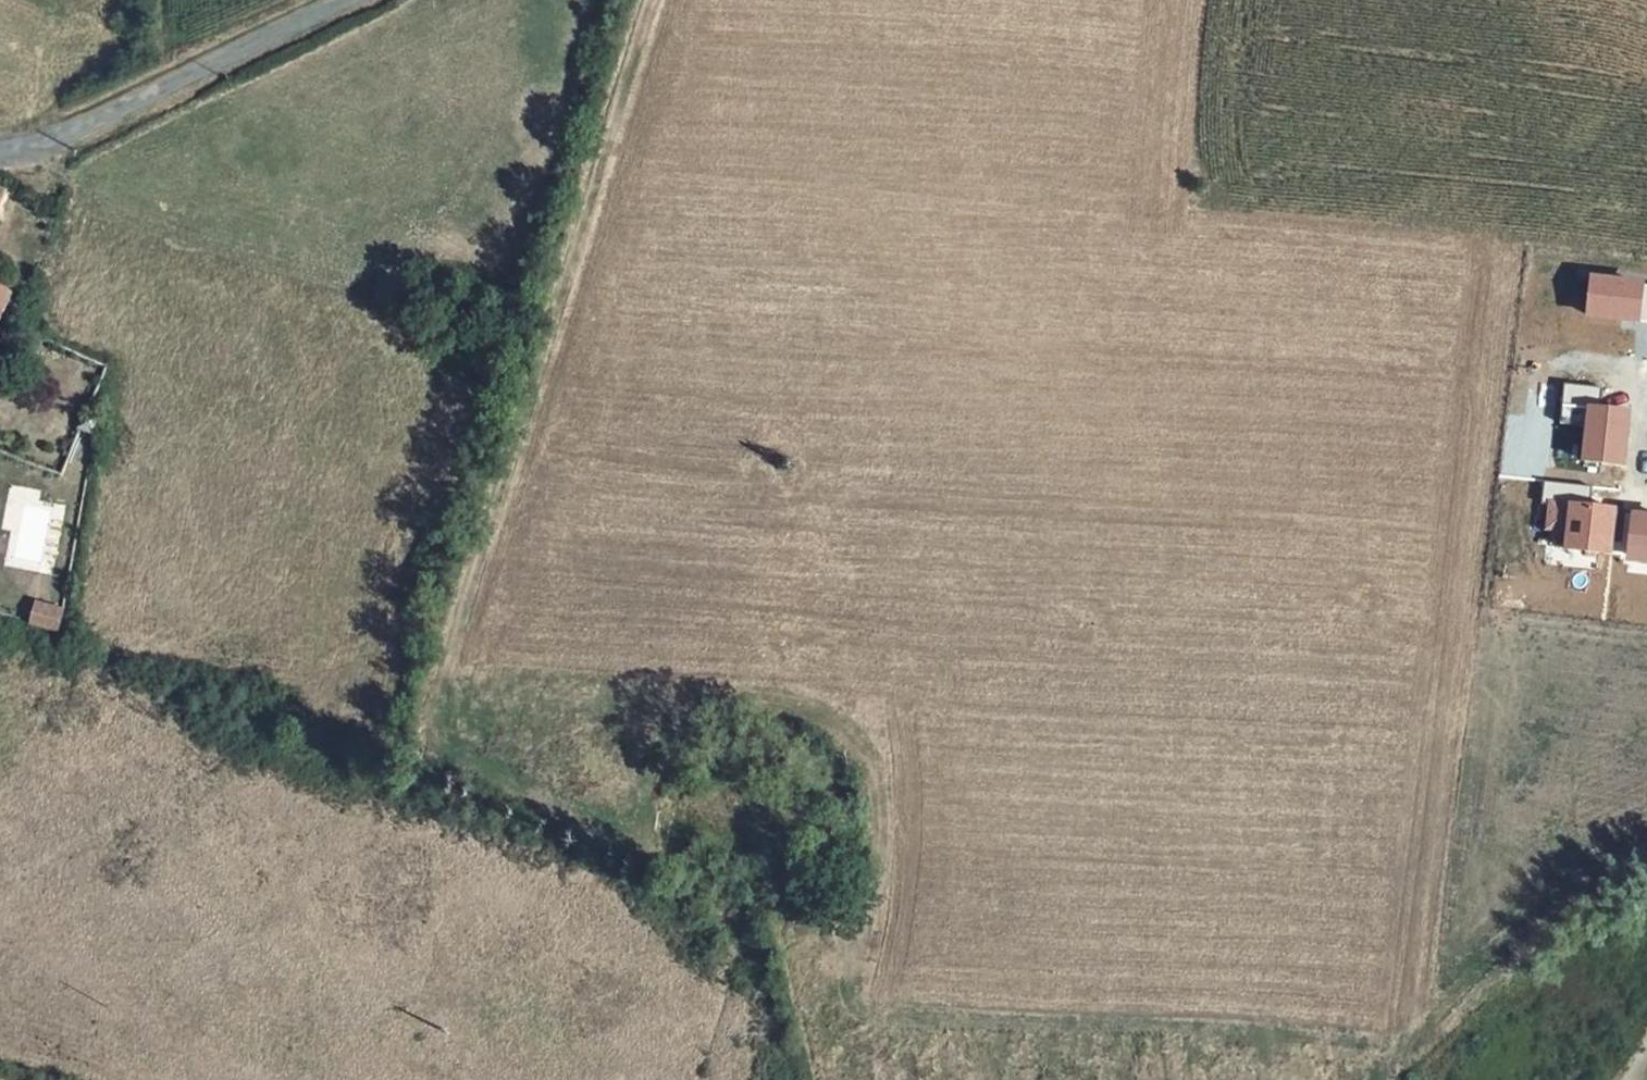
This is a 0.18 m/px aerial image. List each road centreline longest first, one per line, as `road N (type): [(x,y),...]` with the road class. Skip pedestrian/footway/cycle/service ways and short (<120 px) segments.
road 1 (unclassified): [(0,148),(42,142),(107,116),(347,0)]

